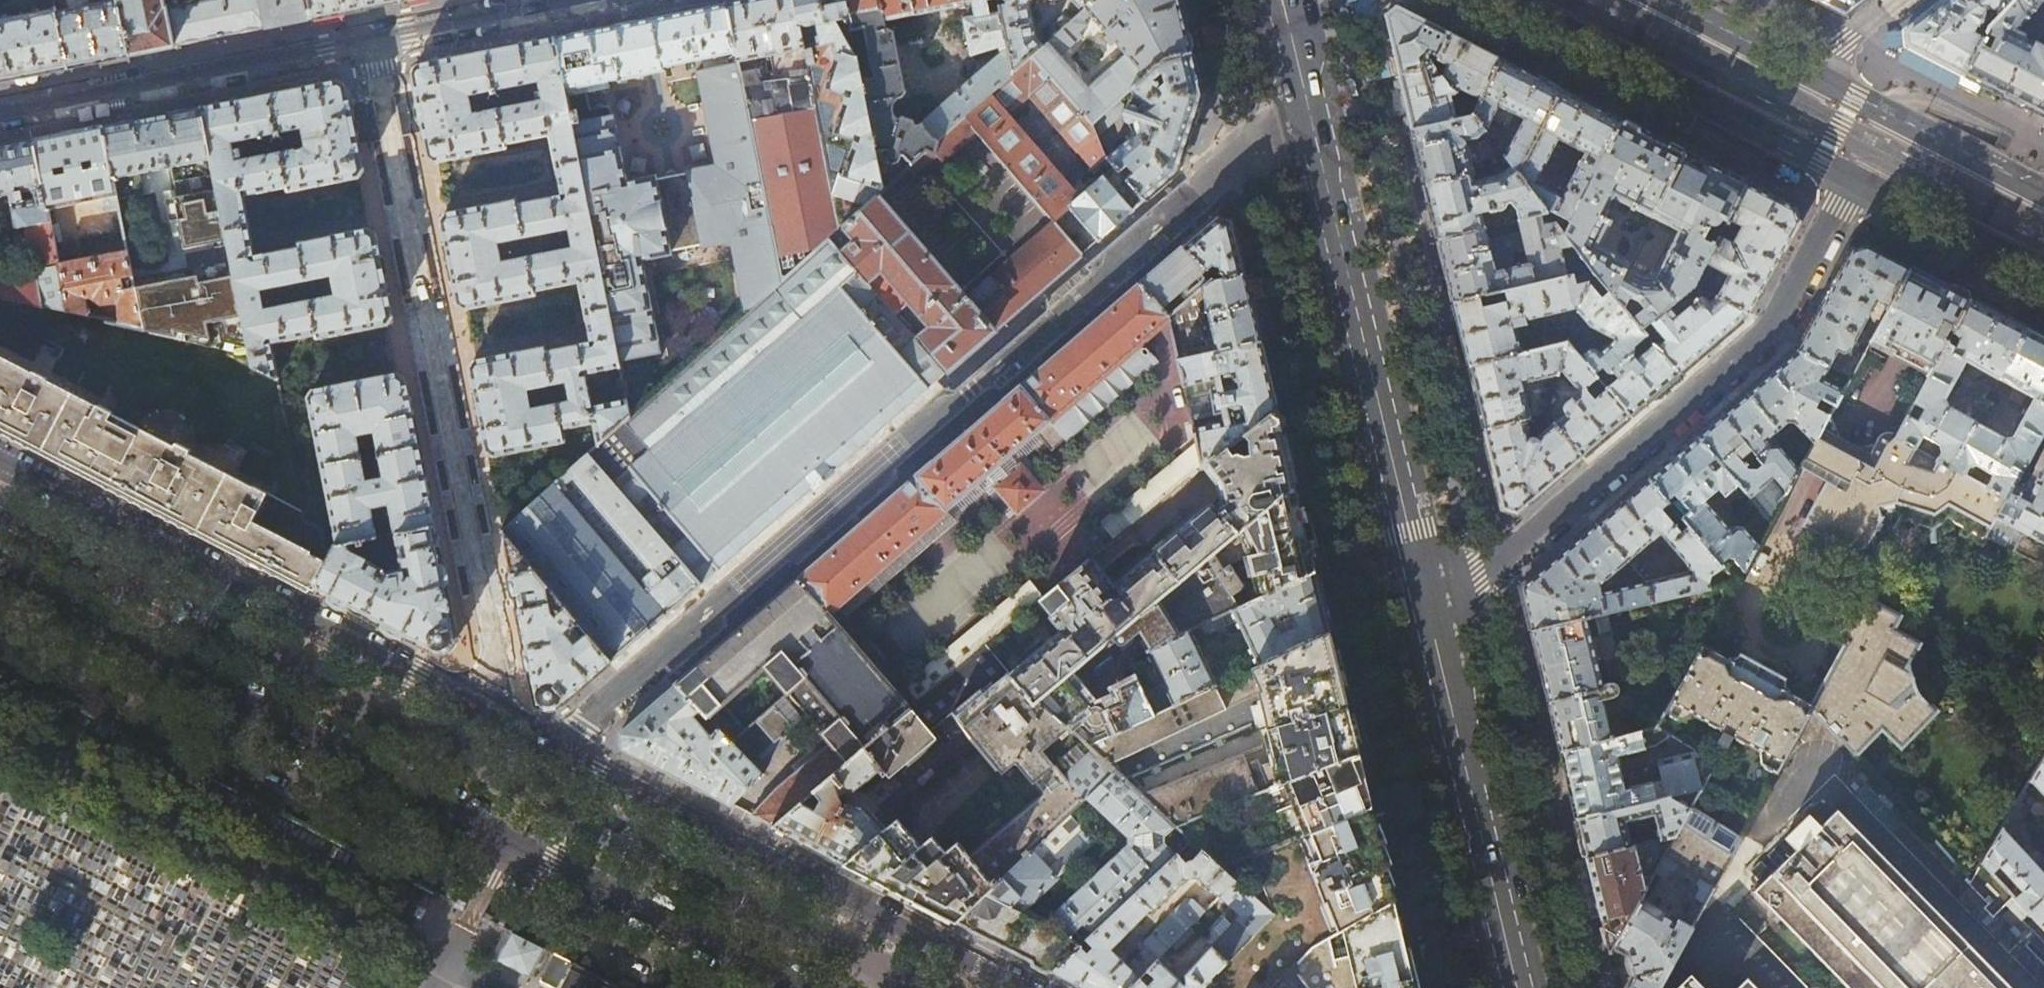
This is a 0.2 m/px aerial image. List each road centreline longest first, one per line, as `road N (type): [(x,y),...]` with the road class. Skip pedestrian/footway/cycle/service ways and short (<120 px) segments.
road 1 (tertiary): [(0,577),(795,987)]
road 2 (residential): [(377,43),(499,717)]
road 3 (secondary): [(1282,12),(1430,619)]
road 4 (residential): [(1430,619),(1776,327),(1853,180)]
road 5 (tertiary): [(1021,987),(499,717)]
road 6 (tertiary): [(499,717),(0,462)]
road 7 (primary): [(1504,0),(1853,180)]
road 8 (residential): [(377,43),(0,115)]
road 9 (secondary): [(1430,619),(1519,987)]
road 10 (primary): [(2043,194),(1804,75)]
road 11 (primary): [(1853,180),(2043,277)]
road 12 (residential): [(585,0),(377,43)]
road 13 (primary): [(1804,75),(1661,0)]
road 14 (residential): [(1804,75),(1901,0)]

